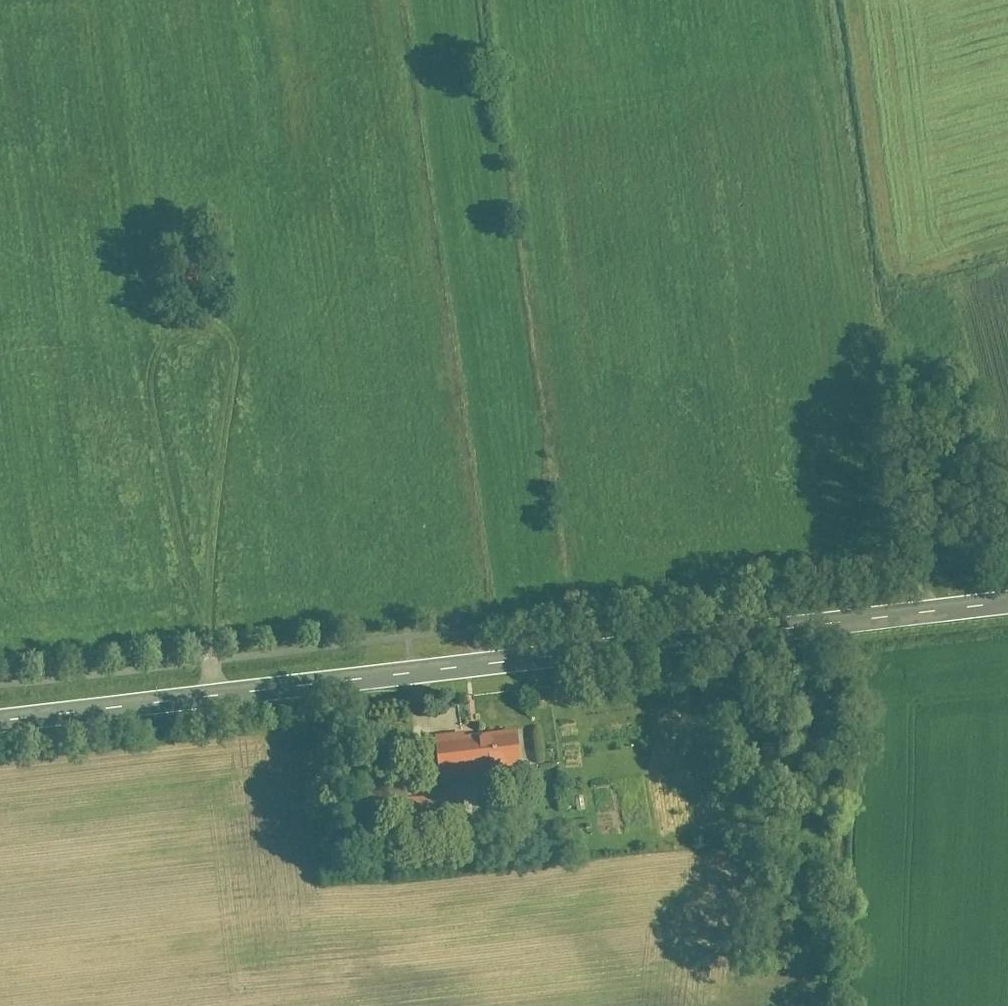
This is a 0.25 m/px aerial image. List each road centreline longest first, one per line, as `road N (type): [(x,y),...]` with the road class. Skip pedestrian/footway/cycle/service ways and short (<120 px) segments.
road 1 (tertiary): [(0,724),(1007,604)]

